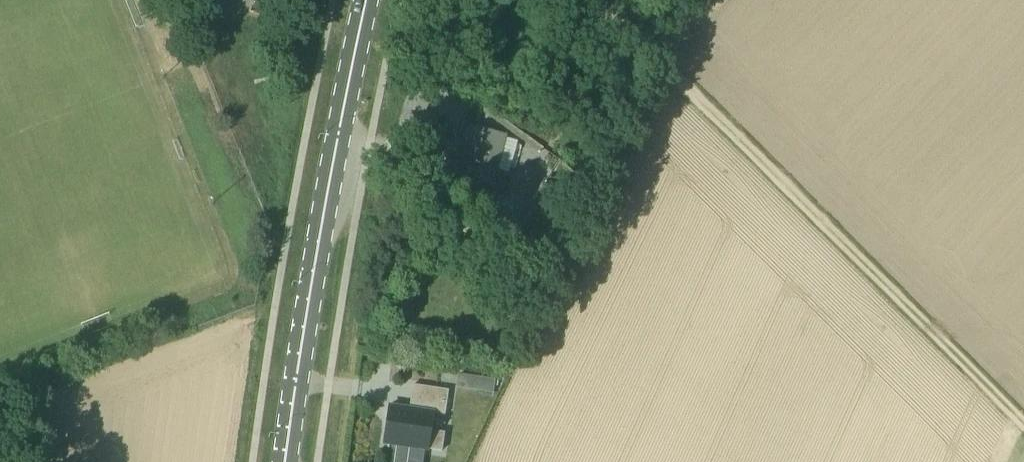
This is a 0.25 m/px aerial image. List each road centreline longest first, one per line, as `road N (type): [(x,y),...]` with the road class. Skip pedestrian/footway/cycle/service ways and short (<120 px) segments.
road 1 (track): [(659,59),(1023,422)]
road 2 (primary): [(288,461),(369,0)]

